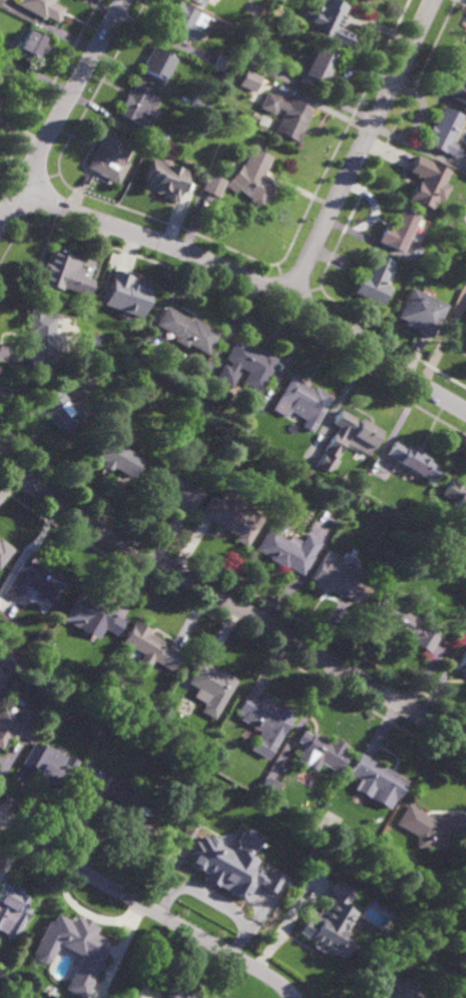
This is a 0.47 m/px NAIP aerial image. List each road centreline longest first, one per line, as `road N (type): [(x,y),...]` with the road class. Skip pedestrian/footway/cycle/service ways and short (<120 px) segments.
road 1 (residential): [(0,450),(44,494),(465,741)]
road 2 (residential): [(22,190),(292,298),(465,411)]
road 3 (residential): [(0,817),(257,968),(294,997)]
road 4 (residential): [(433,0),(292,298)]
road 5 (residential): [(124,0),(0,220)]

